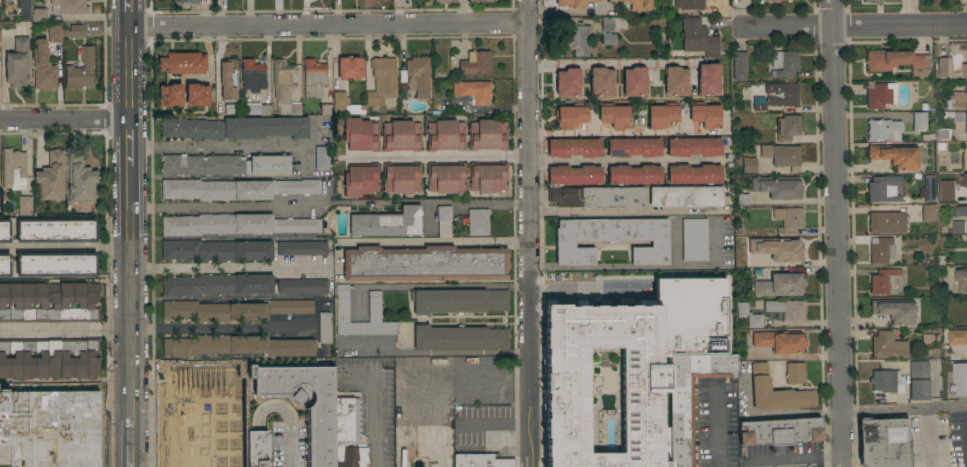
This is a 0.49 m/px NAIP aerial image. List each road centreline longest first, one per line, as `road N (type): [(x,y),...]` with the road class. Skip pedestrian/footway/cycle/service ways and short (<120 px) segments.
road 1 (residential): [(833,0),(843,466)]
road 2 (residential): [(529,0),(531,466)]
road 3 (residential): [(529,24),(129,27)]
road 4 (tertiary): [(132,418),(131,170)]
road 5 (residential): [(966,25),(737,26)]
road 6 (residential): [(0,120),(130,120)]

